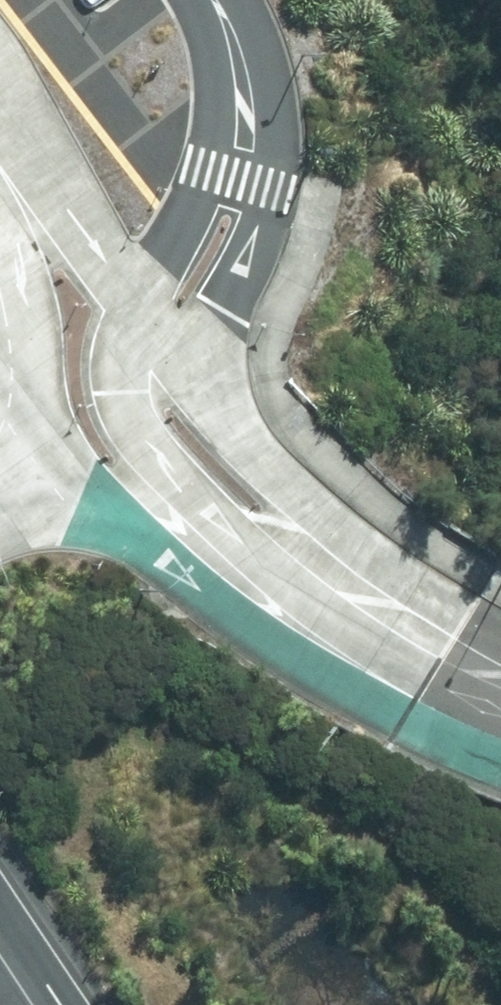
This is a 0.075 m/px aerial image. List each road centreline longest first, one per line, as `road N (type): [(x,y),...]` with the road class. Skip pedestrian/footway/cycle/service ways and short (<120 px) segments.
road 1 (unclassified): [(500,724),(326,646),(243,591),(152,461),(123,364),(129,328),(242,121)]
road 2 (unclassified): [(242,121),(249,185),(241,252),(197,379),(302,510),(500,638)]
road 3 (unclassified): [(242,121),(240,69),(212,0)]

